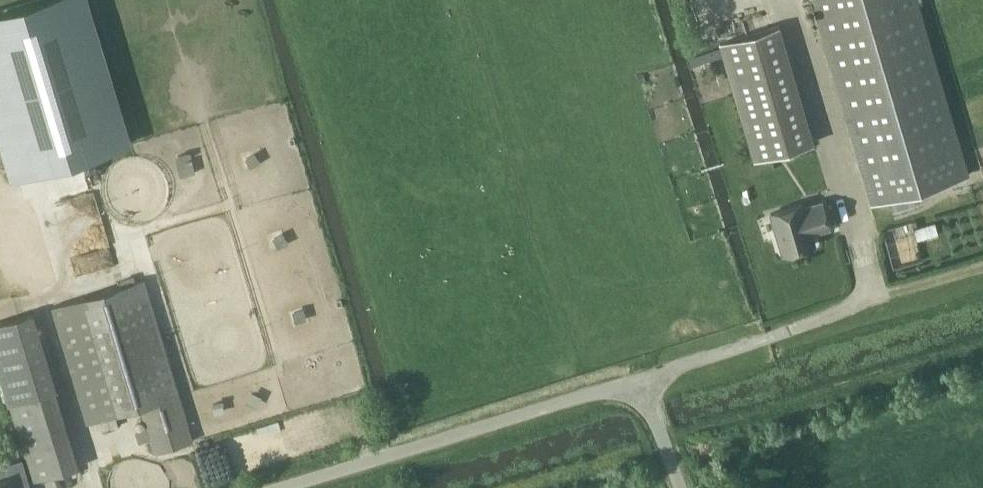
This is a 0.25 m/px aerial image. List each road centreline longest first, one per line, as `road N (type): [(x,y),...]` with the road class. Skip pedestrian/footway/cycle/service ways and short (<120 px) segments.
road 1 (unclassified): [(683,487),(643,383),(292,487)]

